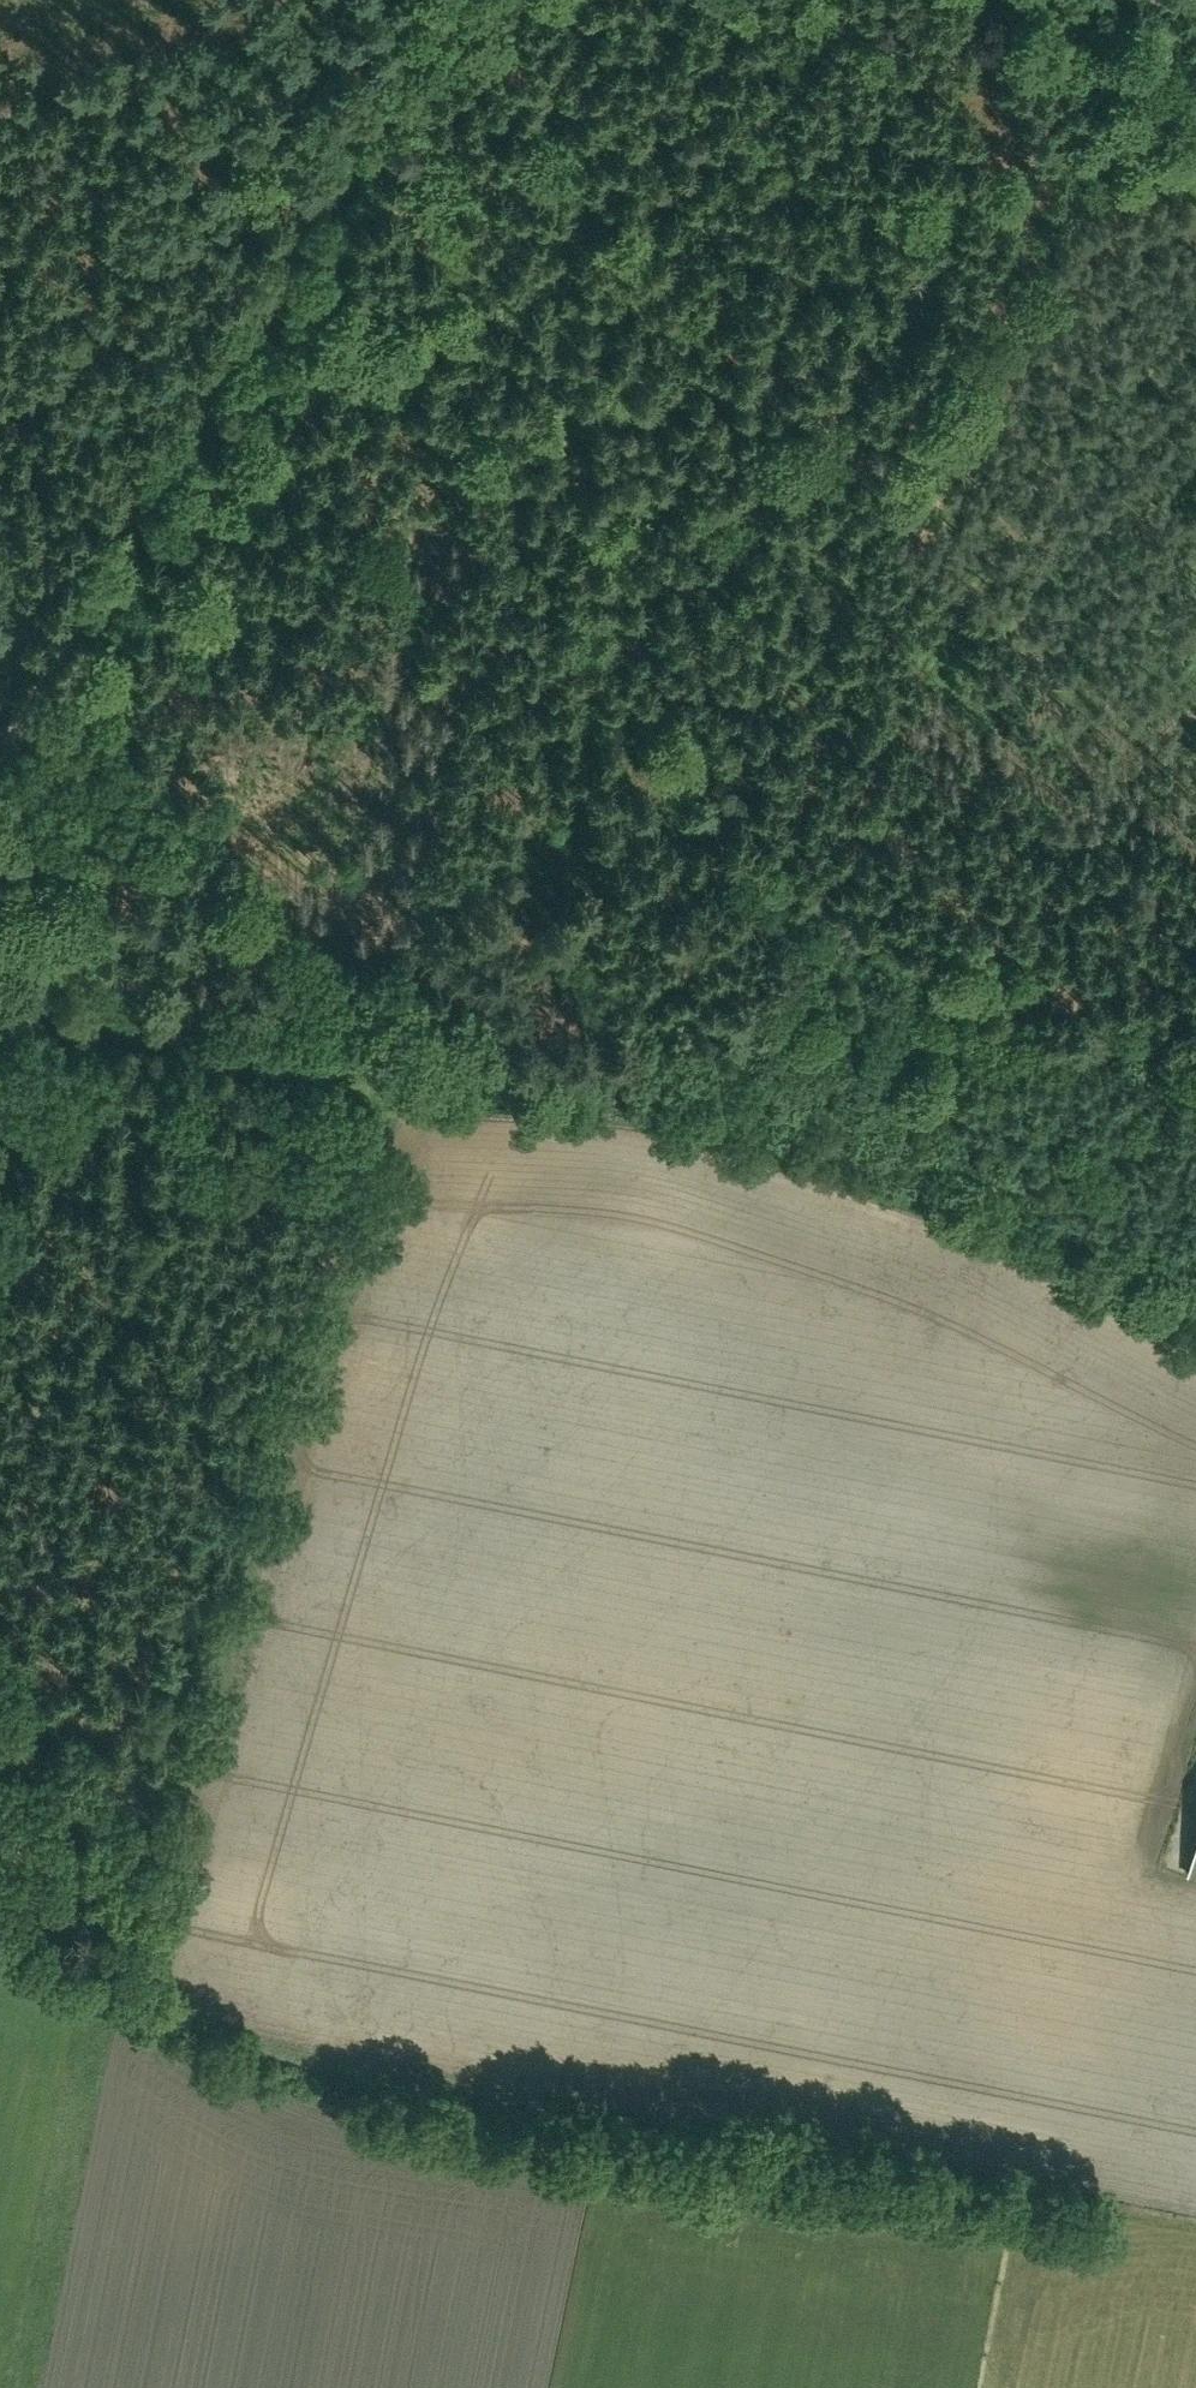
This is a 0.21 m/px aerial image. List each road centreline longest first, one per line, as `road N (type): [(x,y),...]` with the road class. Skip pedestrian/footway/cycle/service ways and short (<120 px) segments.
road 1 (track): [(0,763),(445,0)]
road 2 (unclassified): [(1195,96),(1056,0)]

